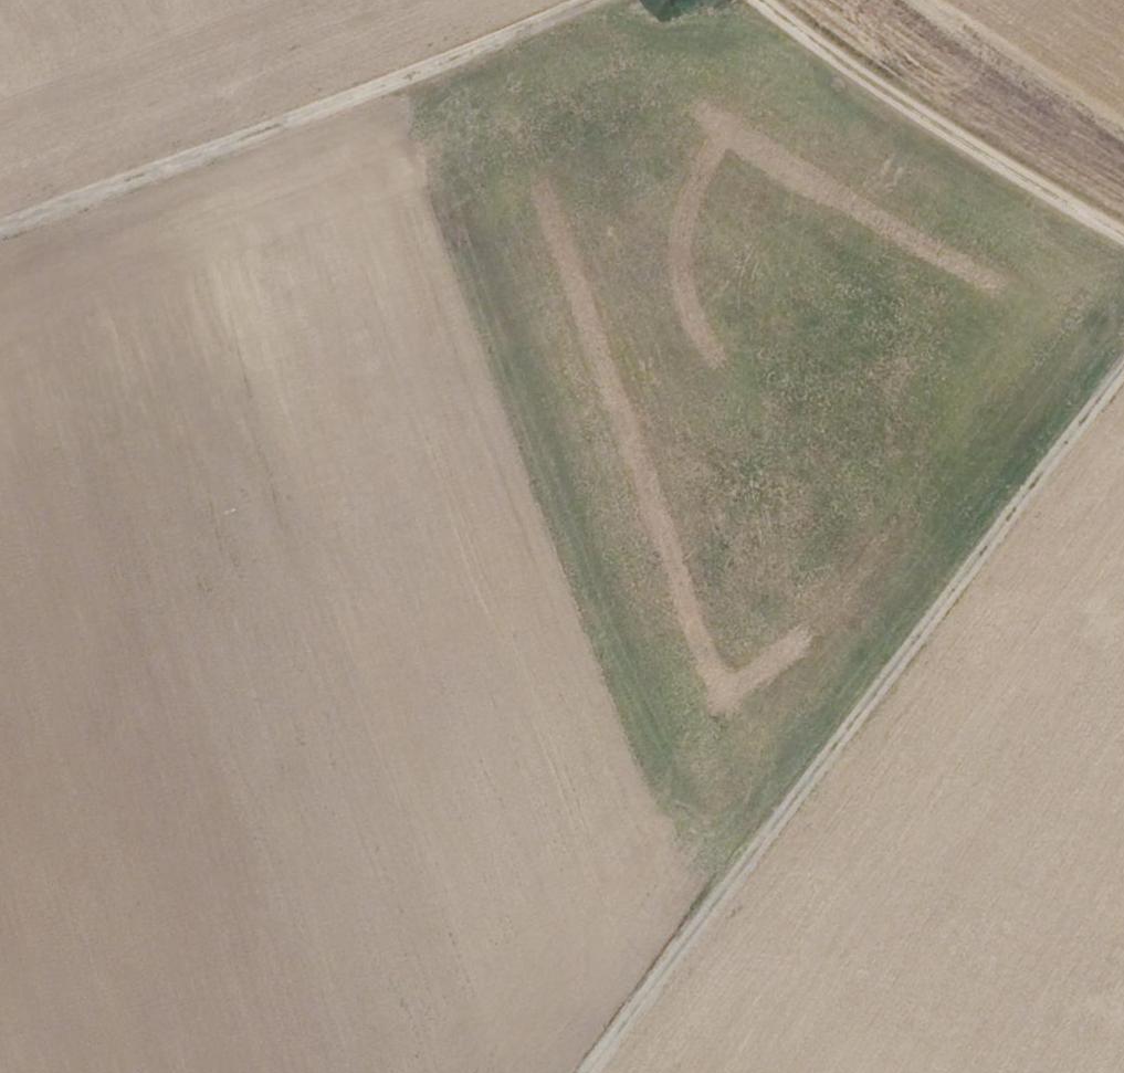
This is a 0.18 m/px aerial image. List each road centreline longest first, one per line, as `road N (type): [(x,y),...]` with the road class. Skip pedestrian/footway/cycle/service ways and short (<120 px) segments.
road 1 (track): [(1123,388),(624,1072)]
road 2 (track): [(0,220),(558,0)]
road 3 (track): [(1123,236),(749,0)]

